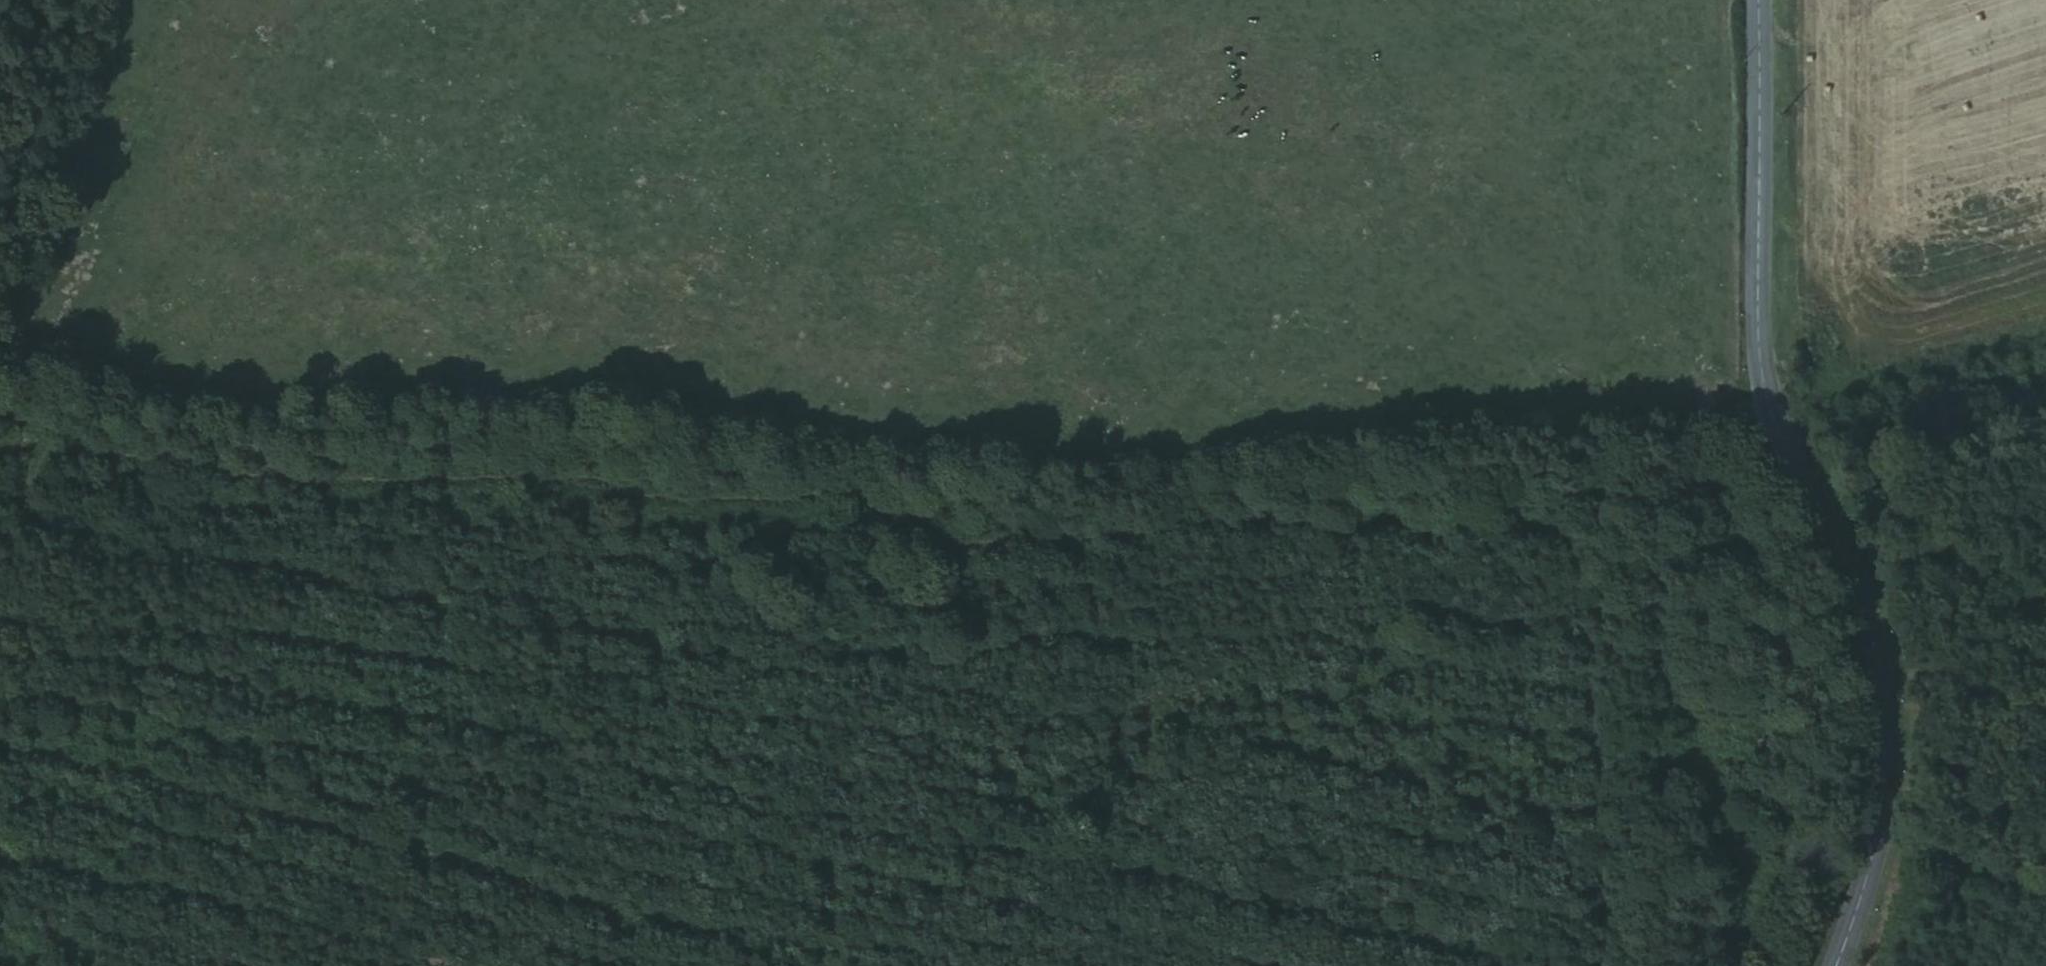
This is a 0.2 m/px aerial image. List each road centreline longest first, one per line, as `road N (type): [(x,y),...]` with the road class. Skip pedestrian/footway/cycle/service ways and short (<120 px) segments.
road 1 (tertiary): [(1758,0),(1764,404),(1844,584),(1882,723),(1875,839),(1834,965)]

